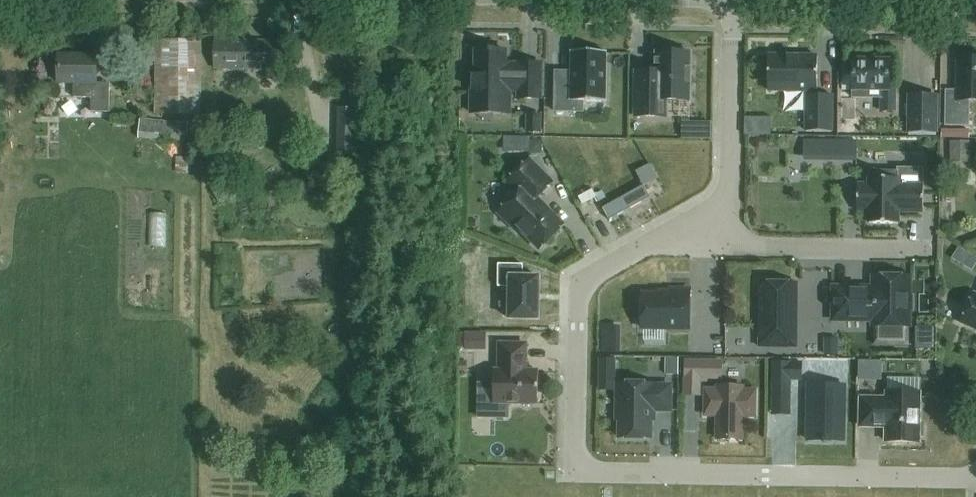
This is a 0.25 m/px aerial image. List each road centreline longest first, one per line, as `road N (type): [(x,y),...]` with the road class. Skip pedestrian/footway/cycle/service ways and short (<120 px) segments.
road 1 (residential): [(709,209),(579,283),(578,471),(975,479)]
road 2 (residential): [(709,209),(753,247),(928,247)]
road 3 (residential): [(731,0),(729,183),(709,209)]

